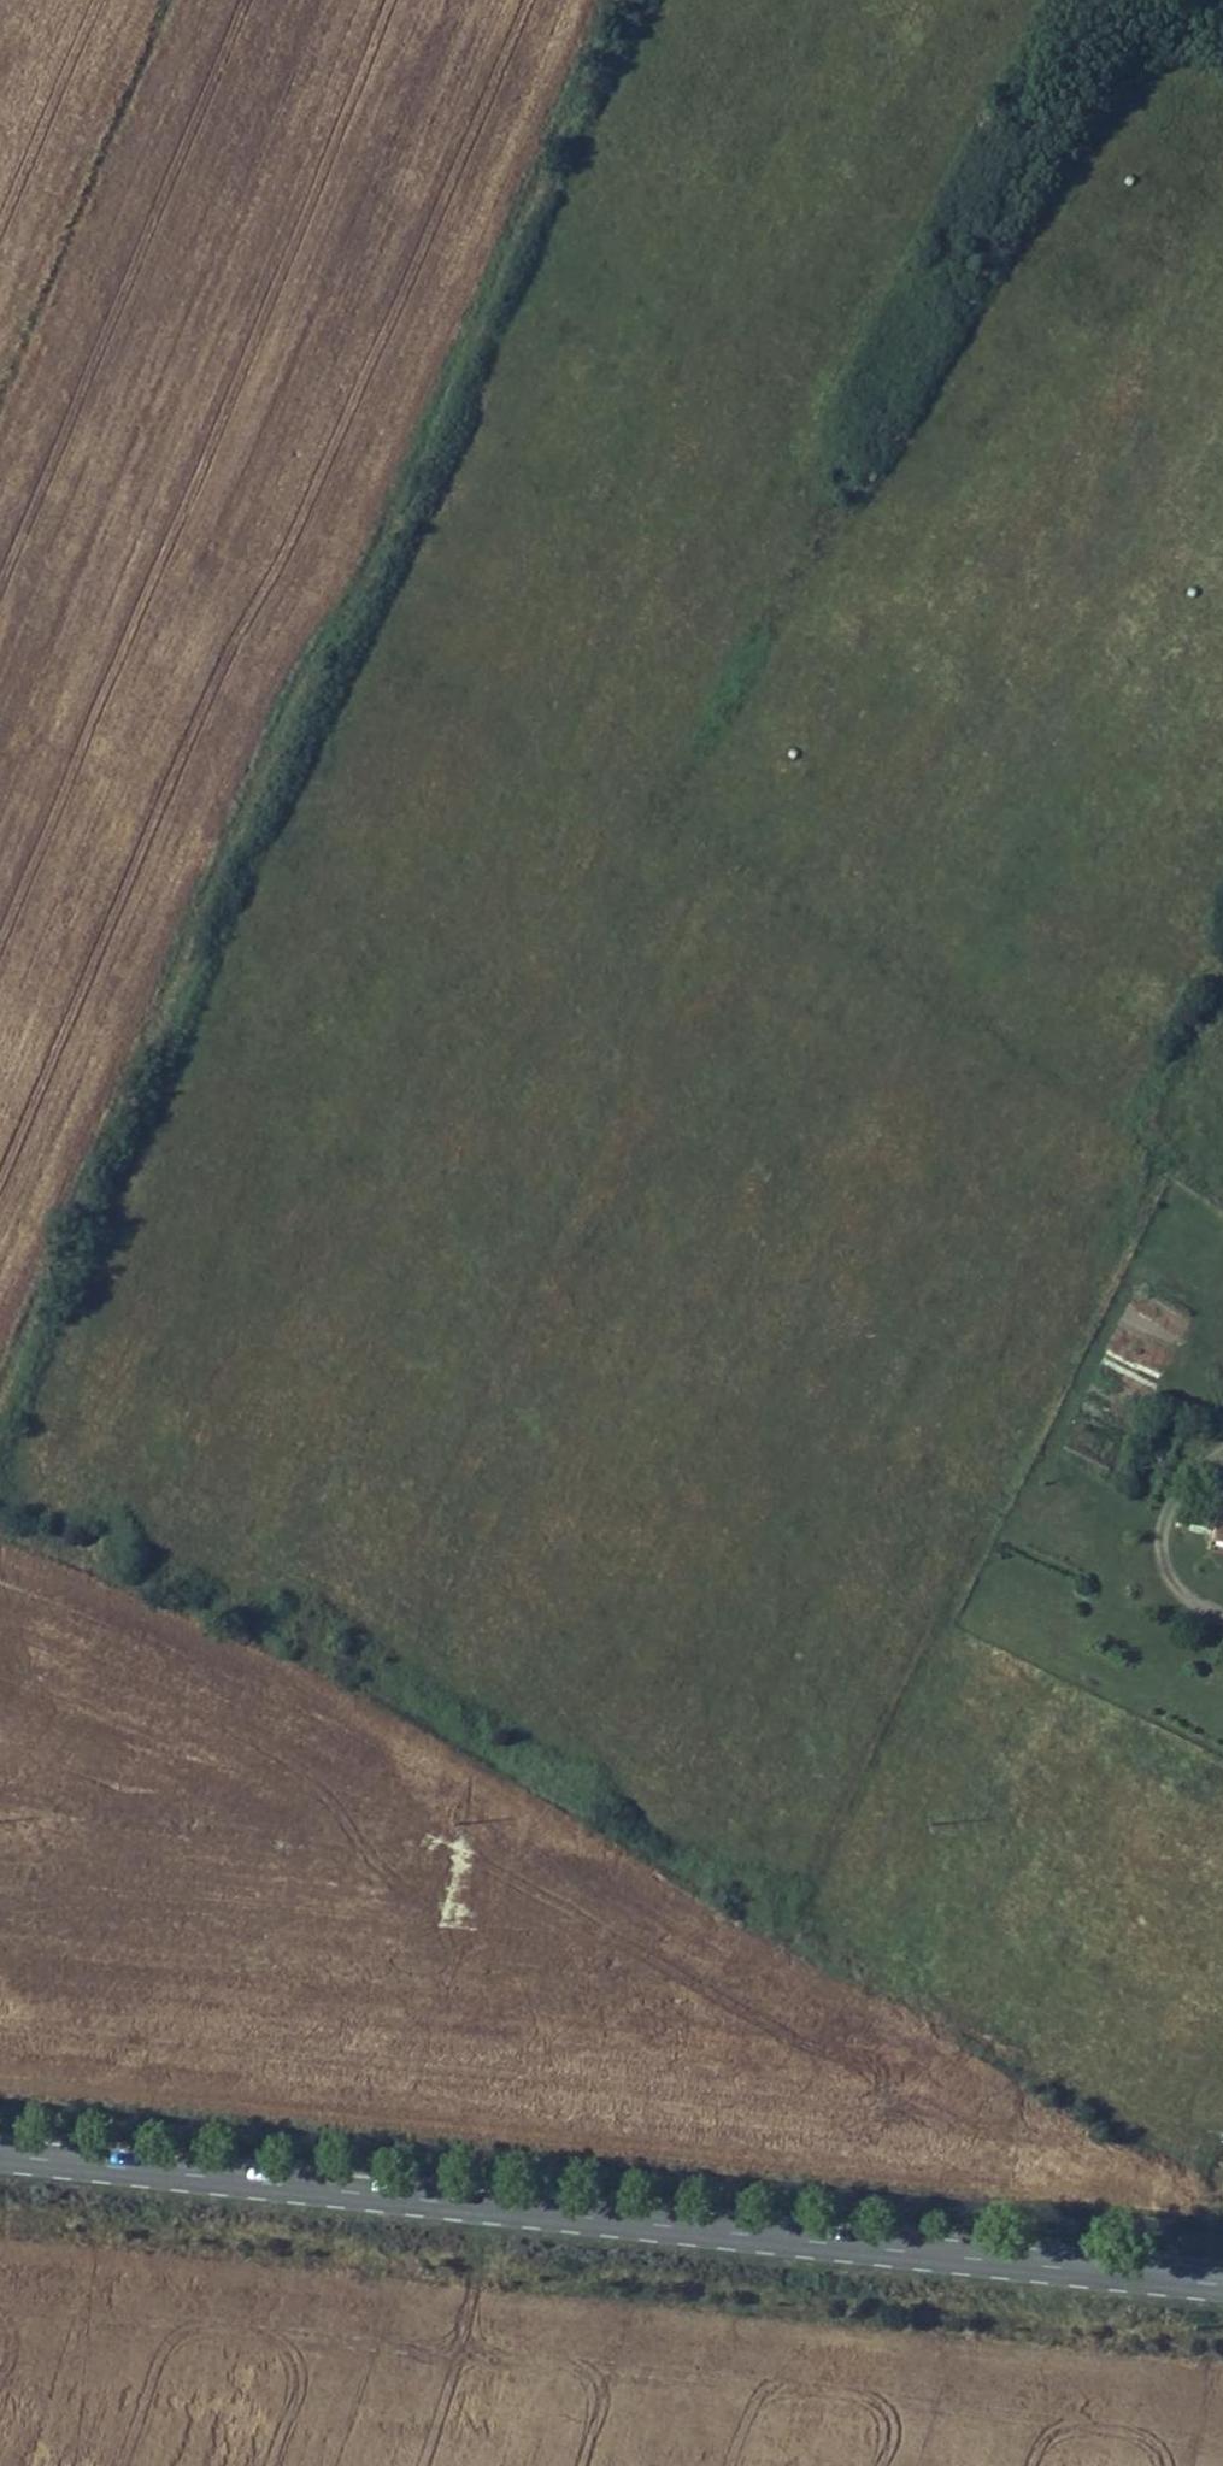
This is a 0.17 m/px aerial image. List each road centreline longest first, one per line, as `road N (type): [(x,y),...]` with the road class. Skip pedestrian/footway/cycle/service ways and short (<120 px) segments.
road 1 (secondary): [(1222,2283),(0,2153)]
road 2 (track): [(1222,1609),(1169,1568),(1163,1528),(1182,1485),(1222,1447)]

